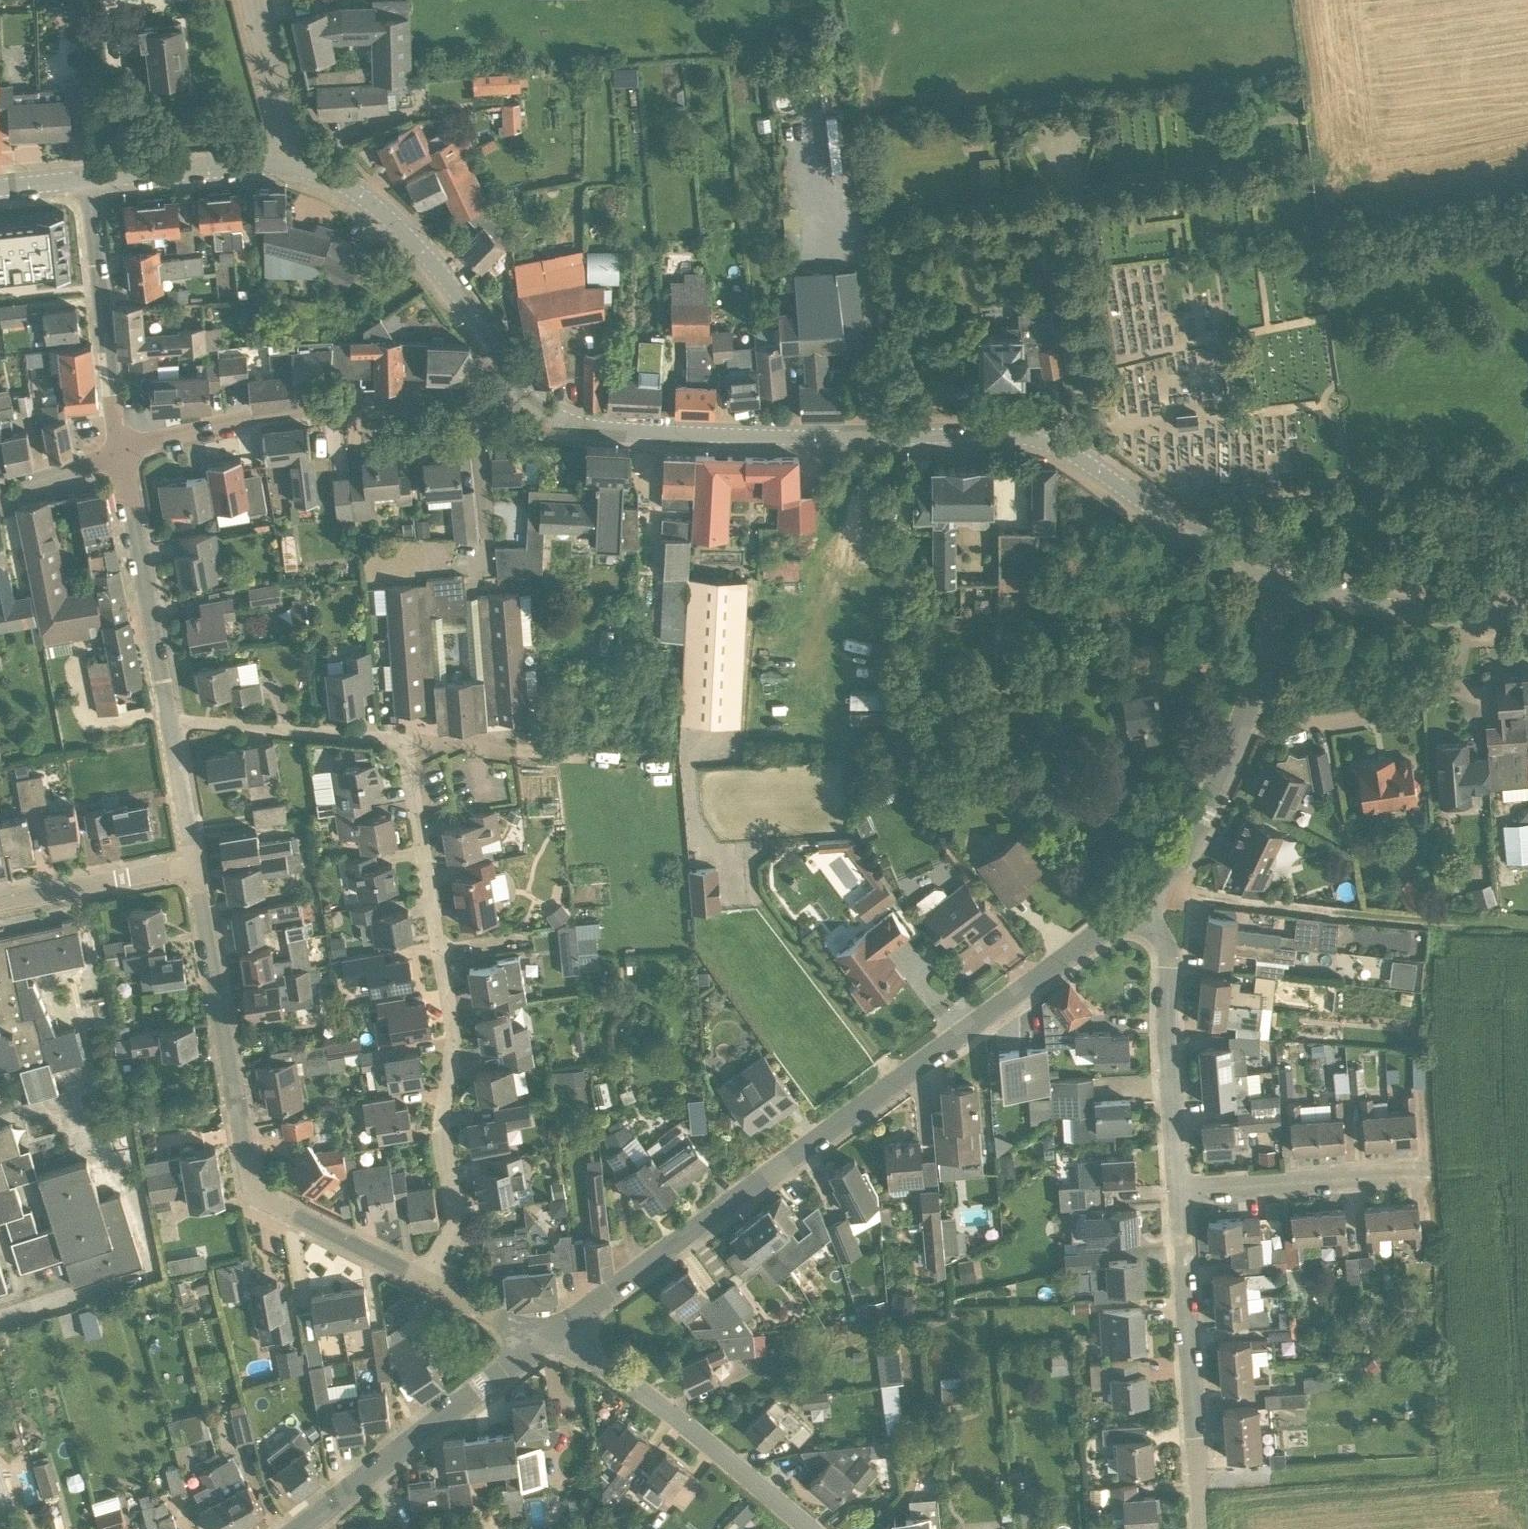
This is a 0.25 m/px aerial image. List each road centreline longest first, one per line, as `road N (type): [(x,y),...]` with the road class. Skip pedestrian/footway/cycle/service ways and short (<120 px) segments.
road 1 (tertiary): [(1280,577),(1219,555),(1098,470),(1028,437),(595,428),(547,416),(520,396)]
road 2 (unclassified): [(547,1339),(1131,908)]
road 3 (residential): [(426,1279),(456,1221),(439,1114),(456,1035),(402,743)]
road 4 (residential): [(426,1279),(269,1203),(253,1186),(195,865)]
road 5 (track): [(1169,872),(1193,893),(1417,922),(1527,926)]
road 6 (residential): [(120,452),(240,419),(425,399),(477,401)]
road 7 (residential): [(1201,1528),(1179,1189)]
road 8 (tertiary): [(520,396),(417,247),(347,185),(285,166)]
road 9 (unclassified): [(809,1528),(651,1398),(547,1339)]
road 10 (unclassified): [(298,1528),(547,1339)]
road 11 (residential): [(1179,1189),(1170,953),(1131,908)]
road 12 (residential): [(1245,719),(1328,722),(1411,704),(1441,690),(1470,661),(1483,615)]
road 13 (residential): [(120,452),(88,180)]
road 14 (residential): [(169,720),(120,452)]
road 15 (residential): [(1179,1189),(1418,1173)]
road 16 (residential): [(402,743),(169,720)]
road 17 (unclassified): [(1131,908),(1169,872),(1245,719)]
road 18 (tertiary): [(1483,615),(1377,605),(1280,577)]
road 19 (residential): [(0,904),(195,865)]
road 20 (tertiary): [(88,180),(285,166)]
road 21 (residential): [(491,578),(477,401)]
road 22 (unclassified): [(285,166),(253,0)]
road 23 (residential): [(195,865),(169,720)]
road 24 (unclassified): [(1245,719),(1280,577)]
road 25 (residential): [(547,1339),(426,1279)]
road 26 (residential): [(0,495),(120,452)]

